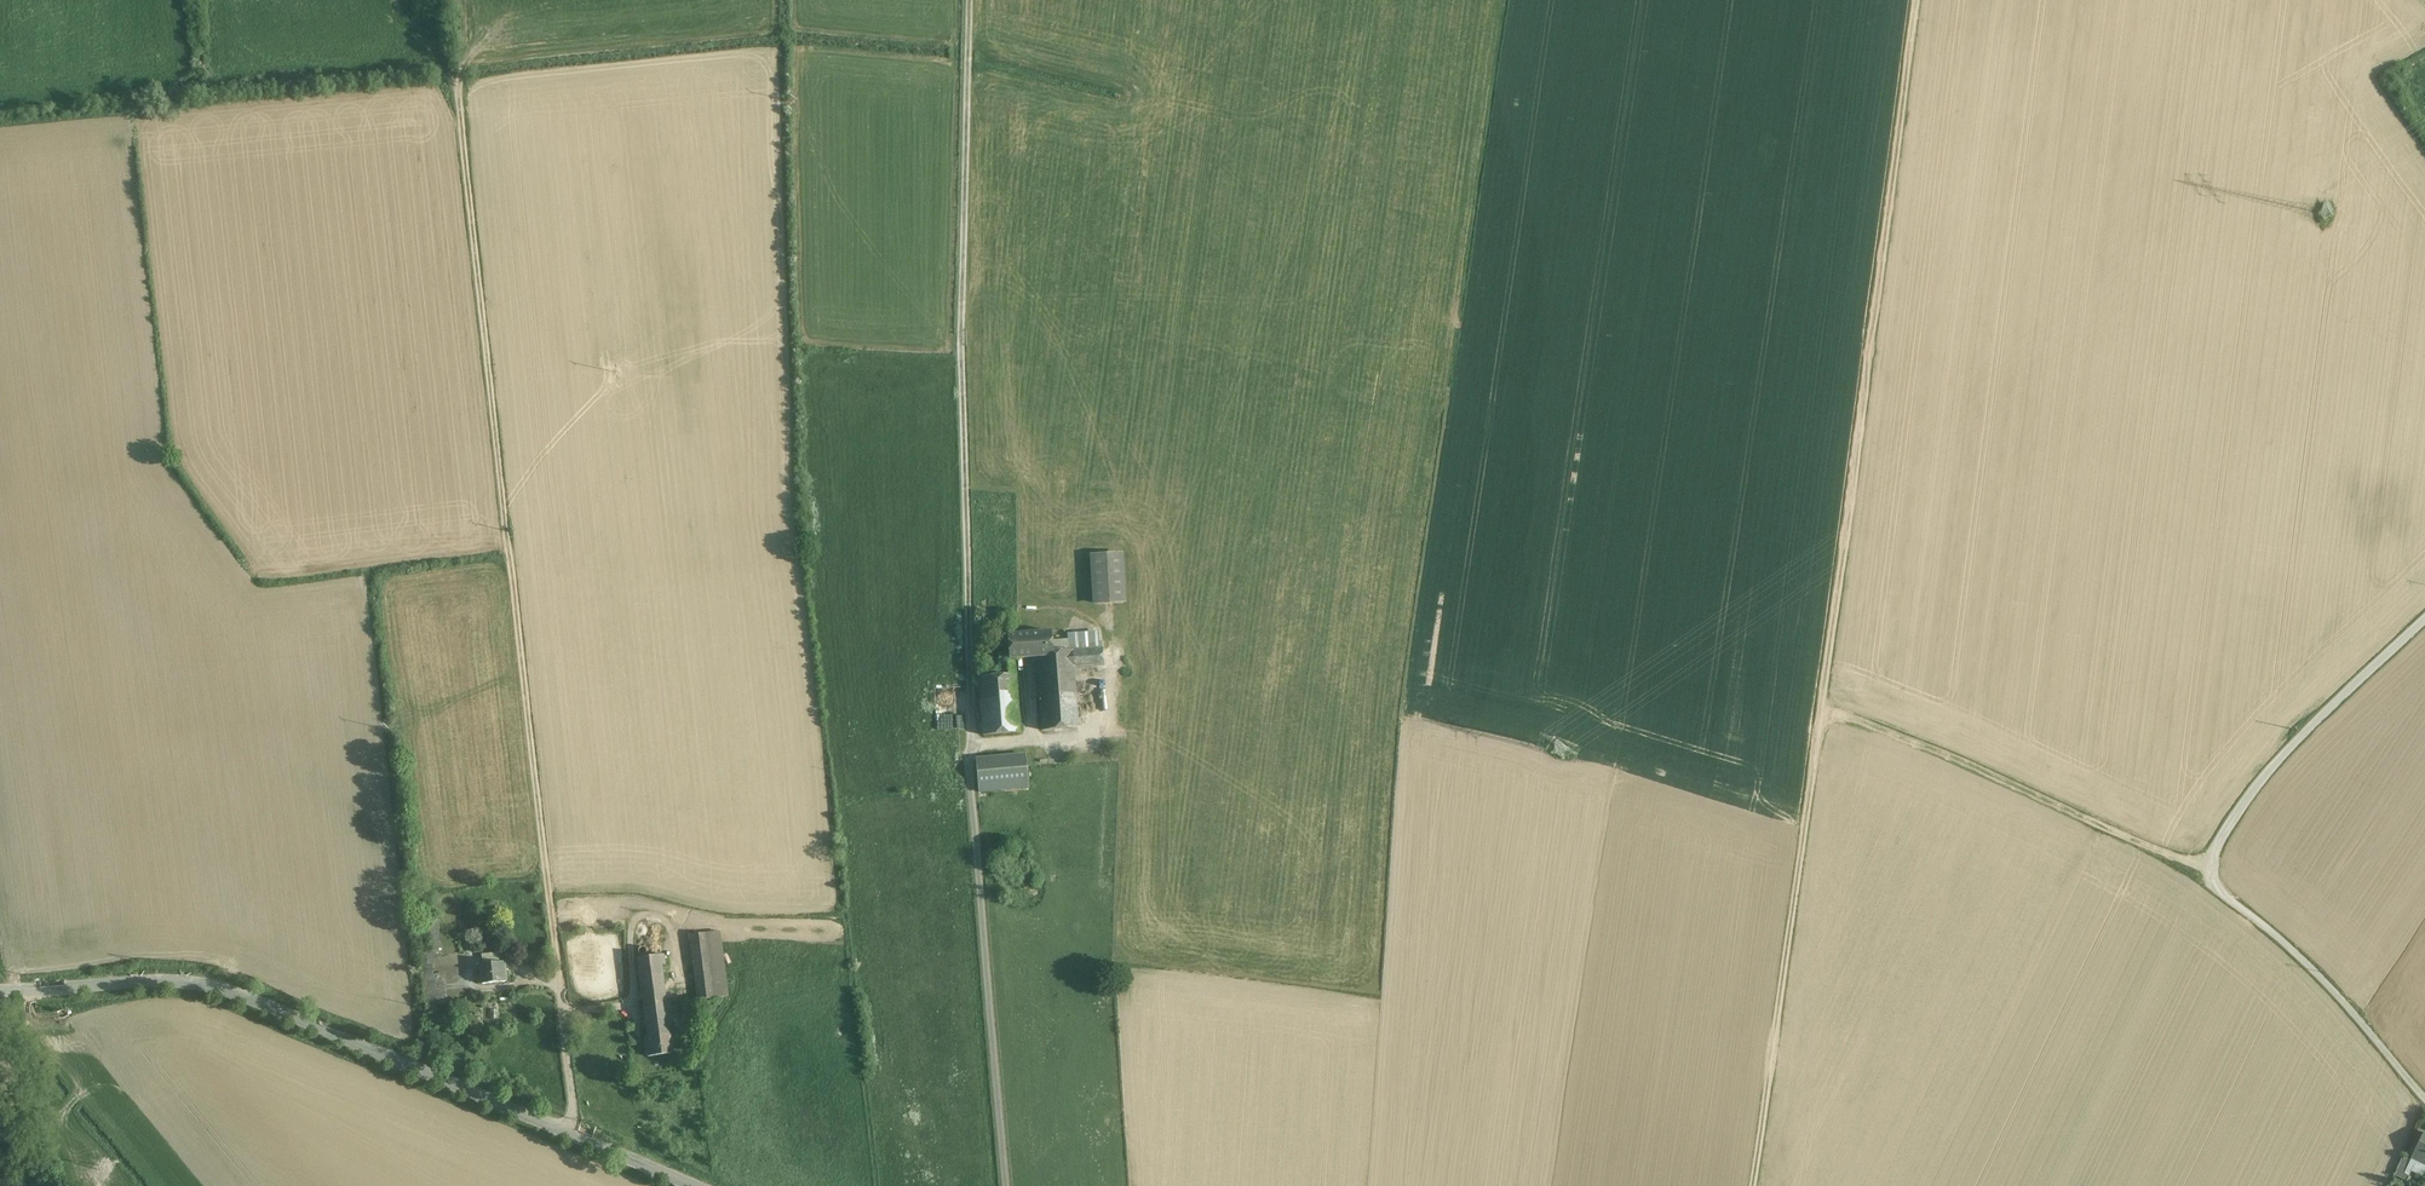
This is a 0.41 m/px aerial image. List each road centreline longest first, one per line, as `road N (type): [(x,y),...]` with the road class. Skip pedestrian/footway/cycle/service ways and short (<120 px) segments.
road 1 (track): [(2059,1185),(2208,871),(1947,750),(1823,707),(1917,0)]
road 2 (unclassified): [(0,992),(187,981),(239,995),(692,1185)]
road 3 (track): [(2424,1097),(2339,993),(2208,871),(2282,759),(2424,621)]
road 4 (track): [(1823,707),(1755,1185)]

